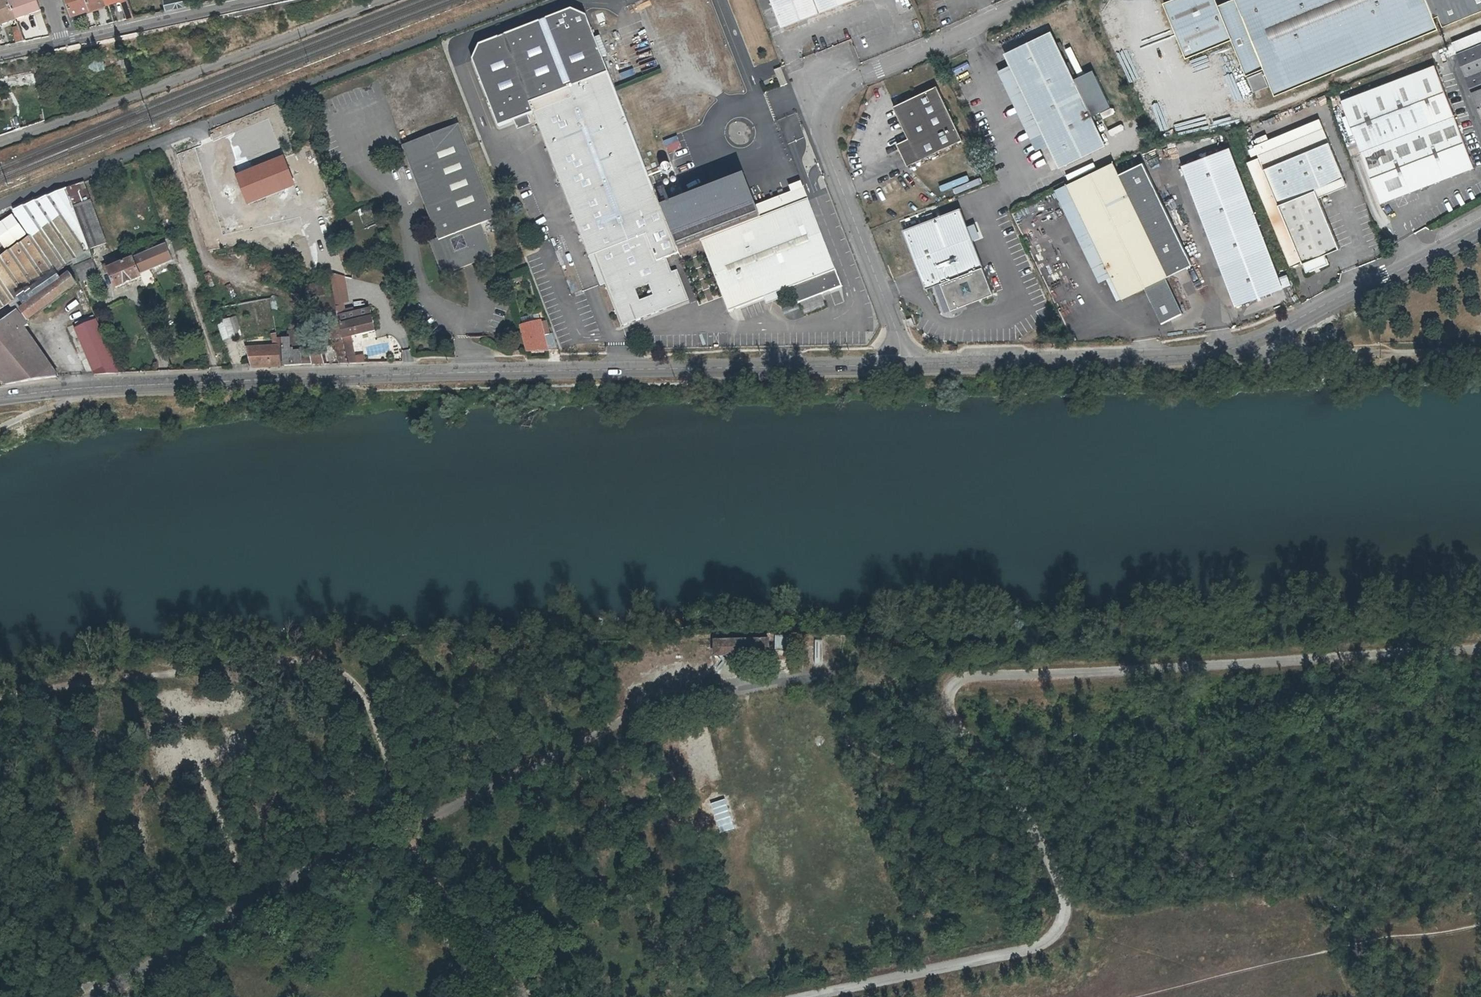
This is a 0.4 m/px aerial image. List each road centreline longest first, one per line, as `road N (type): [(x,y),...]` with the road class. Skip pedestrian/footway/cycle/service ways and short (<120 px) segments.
road 1 (unclassified): [(825,996),(1033,949),(1067,926),(1071,894),(949,704),(958,681),(1480,654)]
road 2 (unclassified): [(0,397),(325,378),(902,365)]
road 3 (unclassified): [(902,365),(823,142),(824,116),(852,80),(1030,0)]
road 4 (unclassified): [(839,677),(672,704),(396,835)]
road 5 (residential): [(374,0),(0,141)]
road 6 (unclassified): [(396,835),(252,902),(94,996)]
road 7 (unclassified): [(902,365),(1230,350)]
road 8 (residential): [(1230,350),(1480,226)]
road 9 (track): [(1230,350),(1480,352)]
road 10 (unclassified): [(0,203),(216,116)]
road 11 (unclassified): [(396,835),(520,996)]
road 12 (residential): [(63,41),(252,0)]

